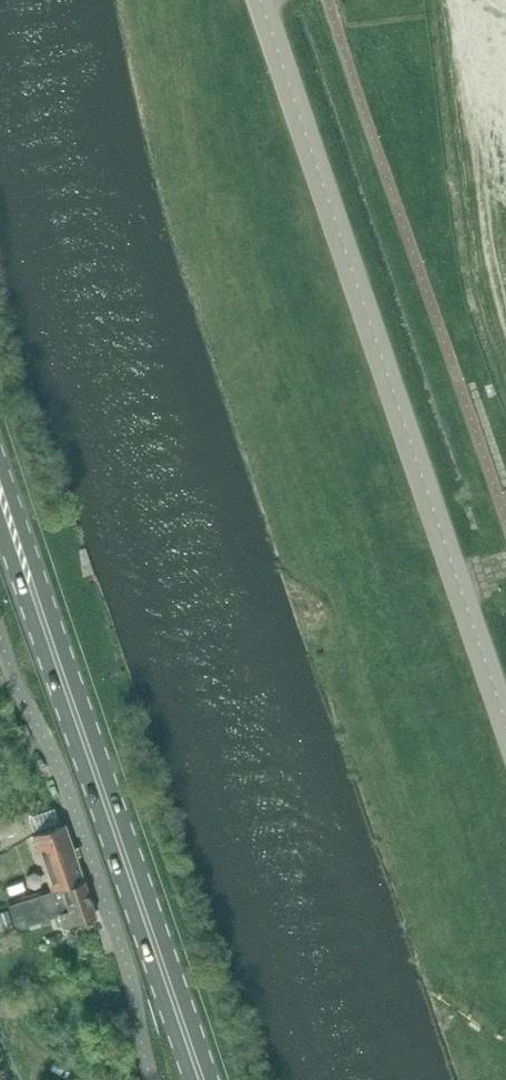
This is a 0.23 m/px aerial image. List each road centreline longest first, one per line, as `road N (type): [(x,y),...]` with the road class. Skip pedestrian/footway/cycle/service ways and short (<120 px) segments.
road 1 (unclassified): [(505,722),(261,0)]
road 2 (primary): [(202,1079),(0,491)]

